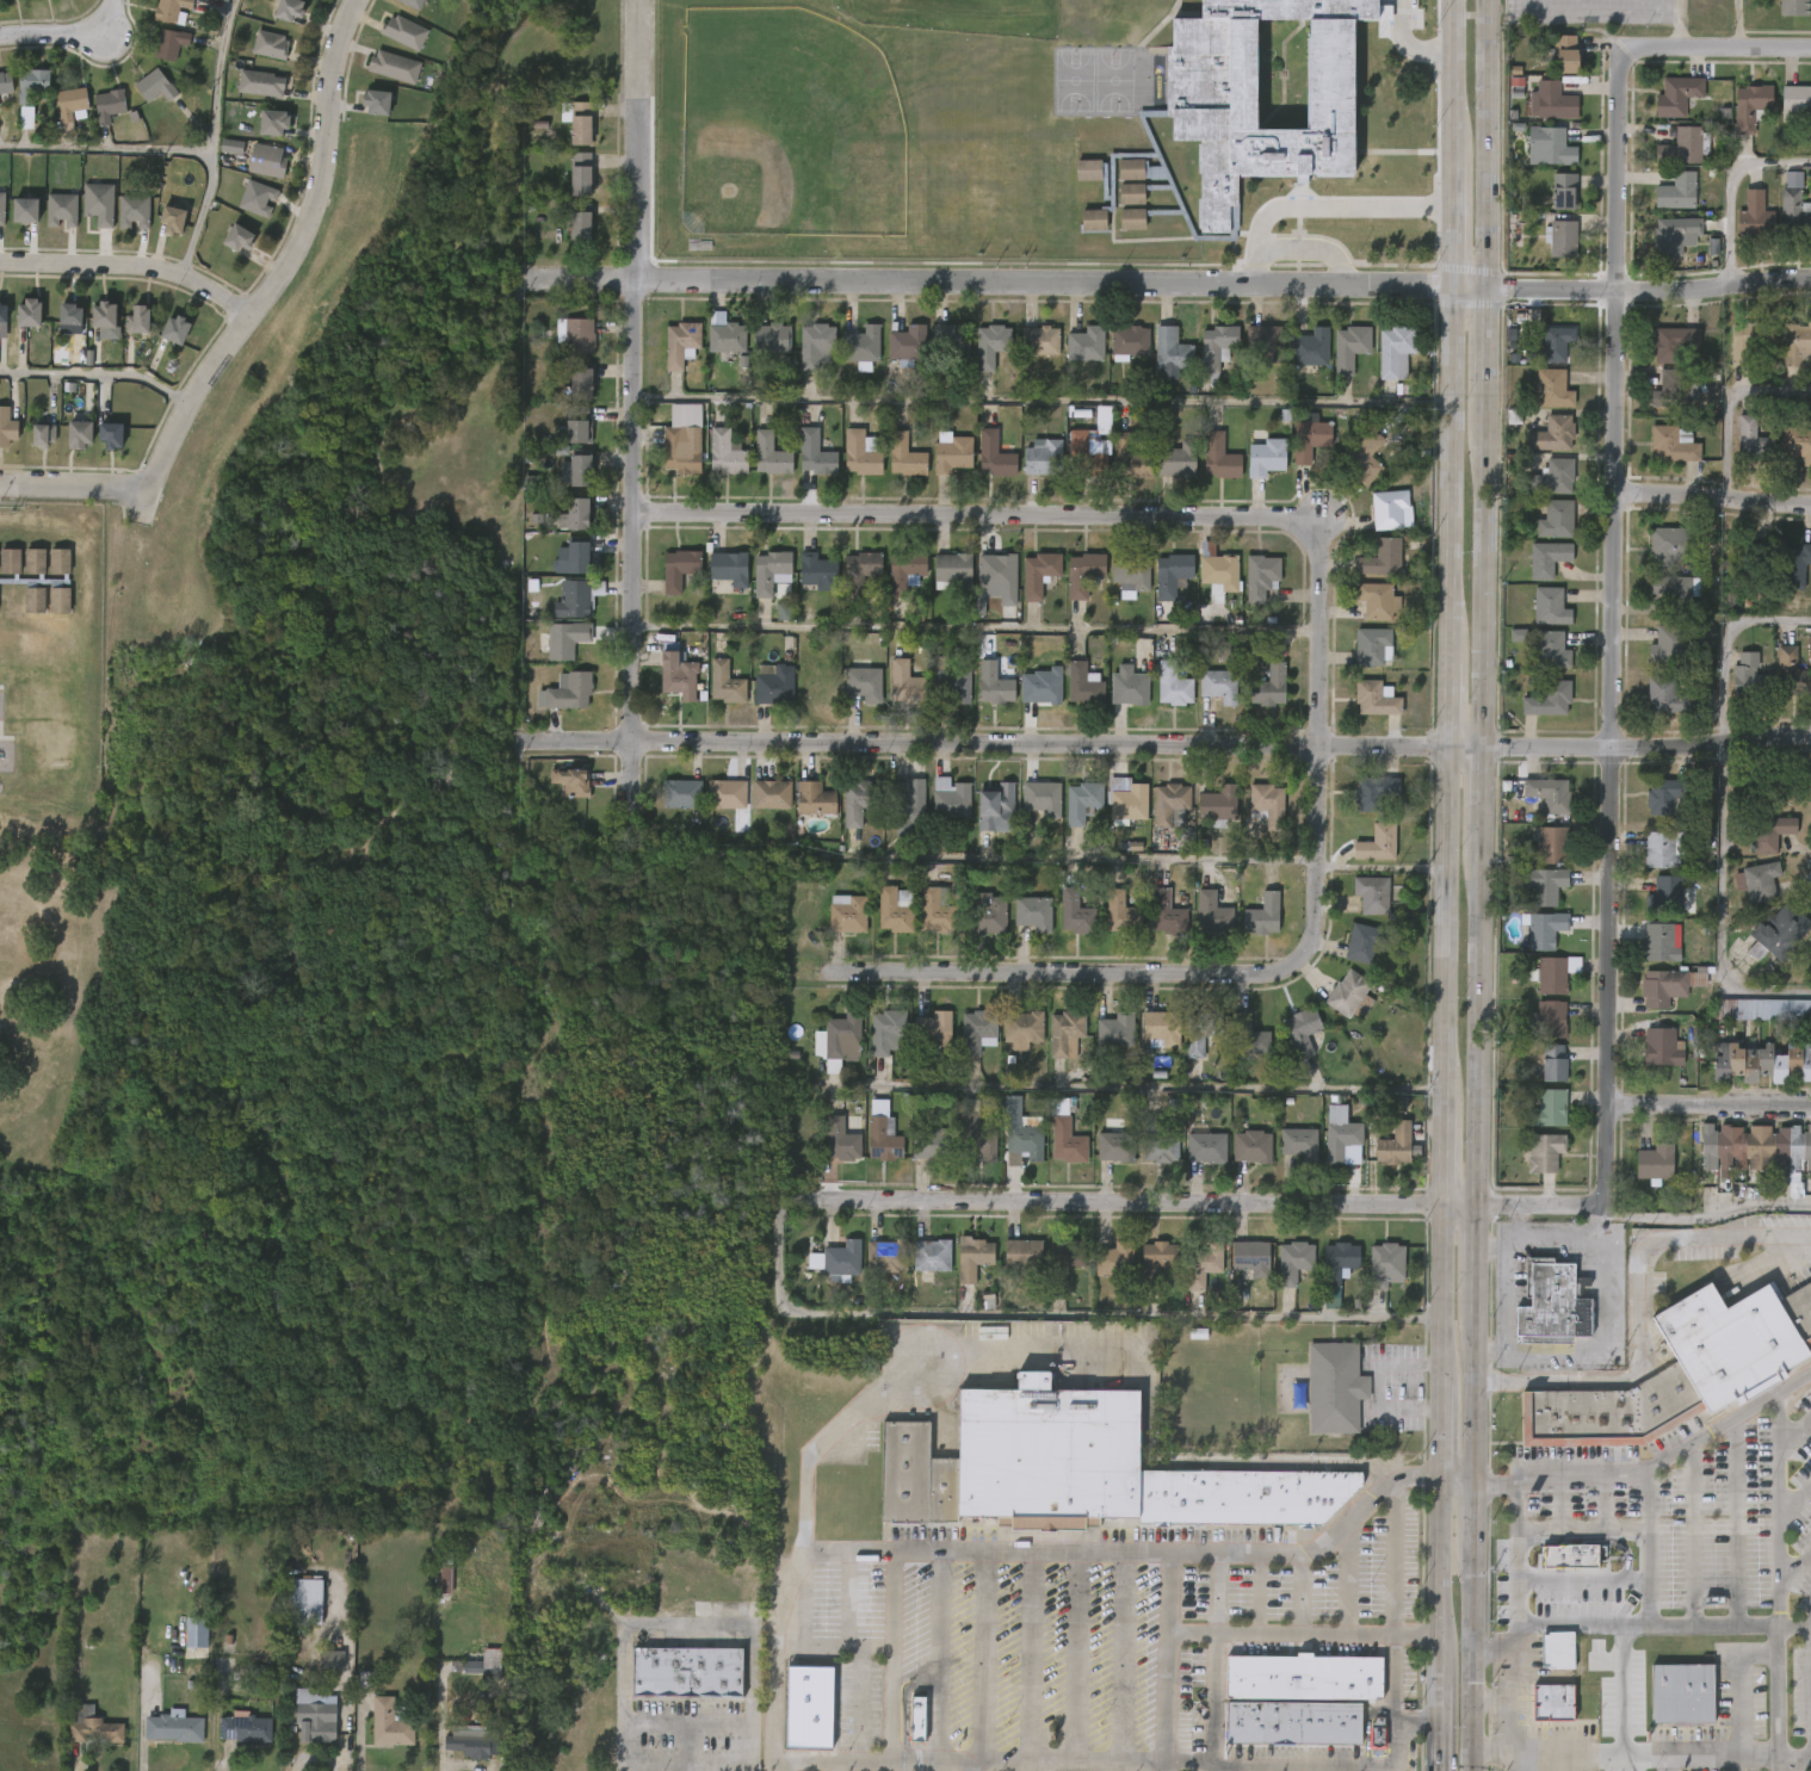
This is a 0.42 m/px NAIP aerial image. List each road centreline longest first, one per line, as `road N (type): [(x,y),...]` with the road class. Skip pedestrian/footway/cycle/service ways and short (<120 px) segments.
road 1 (secondary): [(1471,1770),(1489,408)]
road 2 (secondary): [(1446,429),(1432,1770)]
road 3 (residential): [(543,742),(1609,748),(1810,738)]
road 4 (residential): [(1603,1103),(1619,73)]
road 5 (residential): [(633,512),(1296,524),(1321,562),(1319,747)]
road 6 (residential): [(815,1197),(1602,1205),(1603,1103)]
road 7 (residential): [(1446,283),(635,277)]
road 8 (residential): [(633,797),(639,0)]
road 9 (residential): [(836,971),(1273,973),(1297,964),(1314,946),(1319,922),(1319,747)]
road 10 (residential): [(134,525),(175,428),(293,253),(321,160),(330,73),(358,0)]
road 11 (residential): [(1492,287),(1810,274)]
road 12 (secondary): [(1492,287),(1494,0)]
road 13 (secondary): [(1446,0),(1446,283)]
road 14 (residential): [(0,263),(144,266),(249,311)]
road 15 (residential): [(1810,1105),(1603,1103)]
road 16 (residential): [(1619,73),(1627,52),(1642,48),(1810,50)]
road 17 (residential): [(1614,494),(1810,500)]
road 18 (residential): [(0,485),(147,490)]
road 19 (secondary): [(1446,283),(1446,429)]
road 20 (residential): [(0,42),(89,33),(120,0)]
road 21 (secondary): [(1489,408),(1492,287)]

